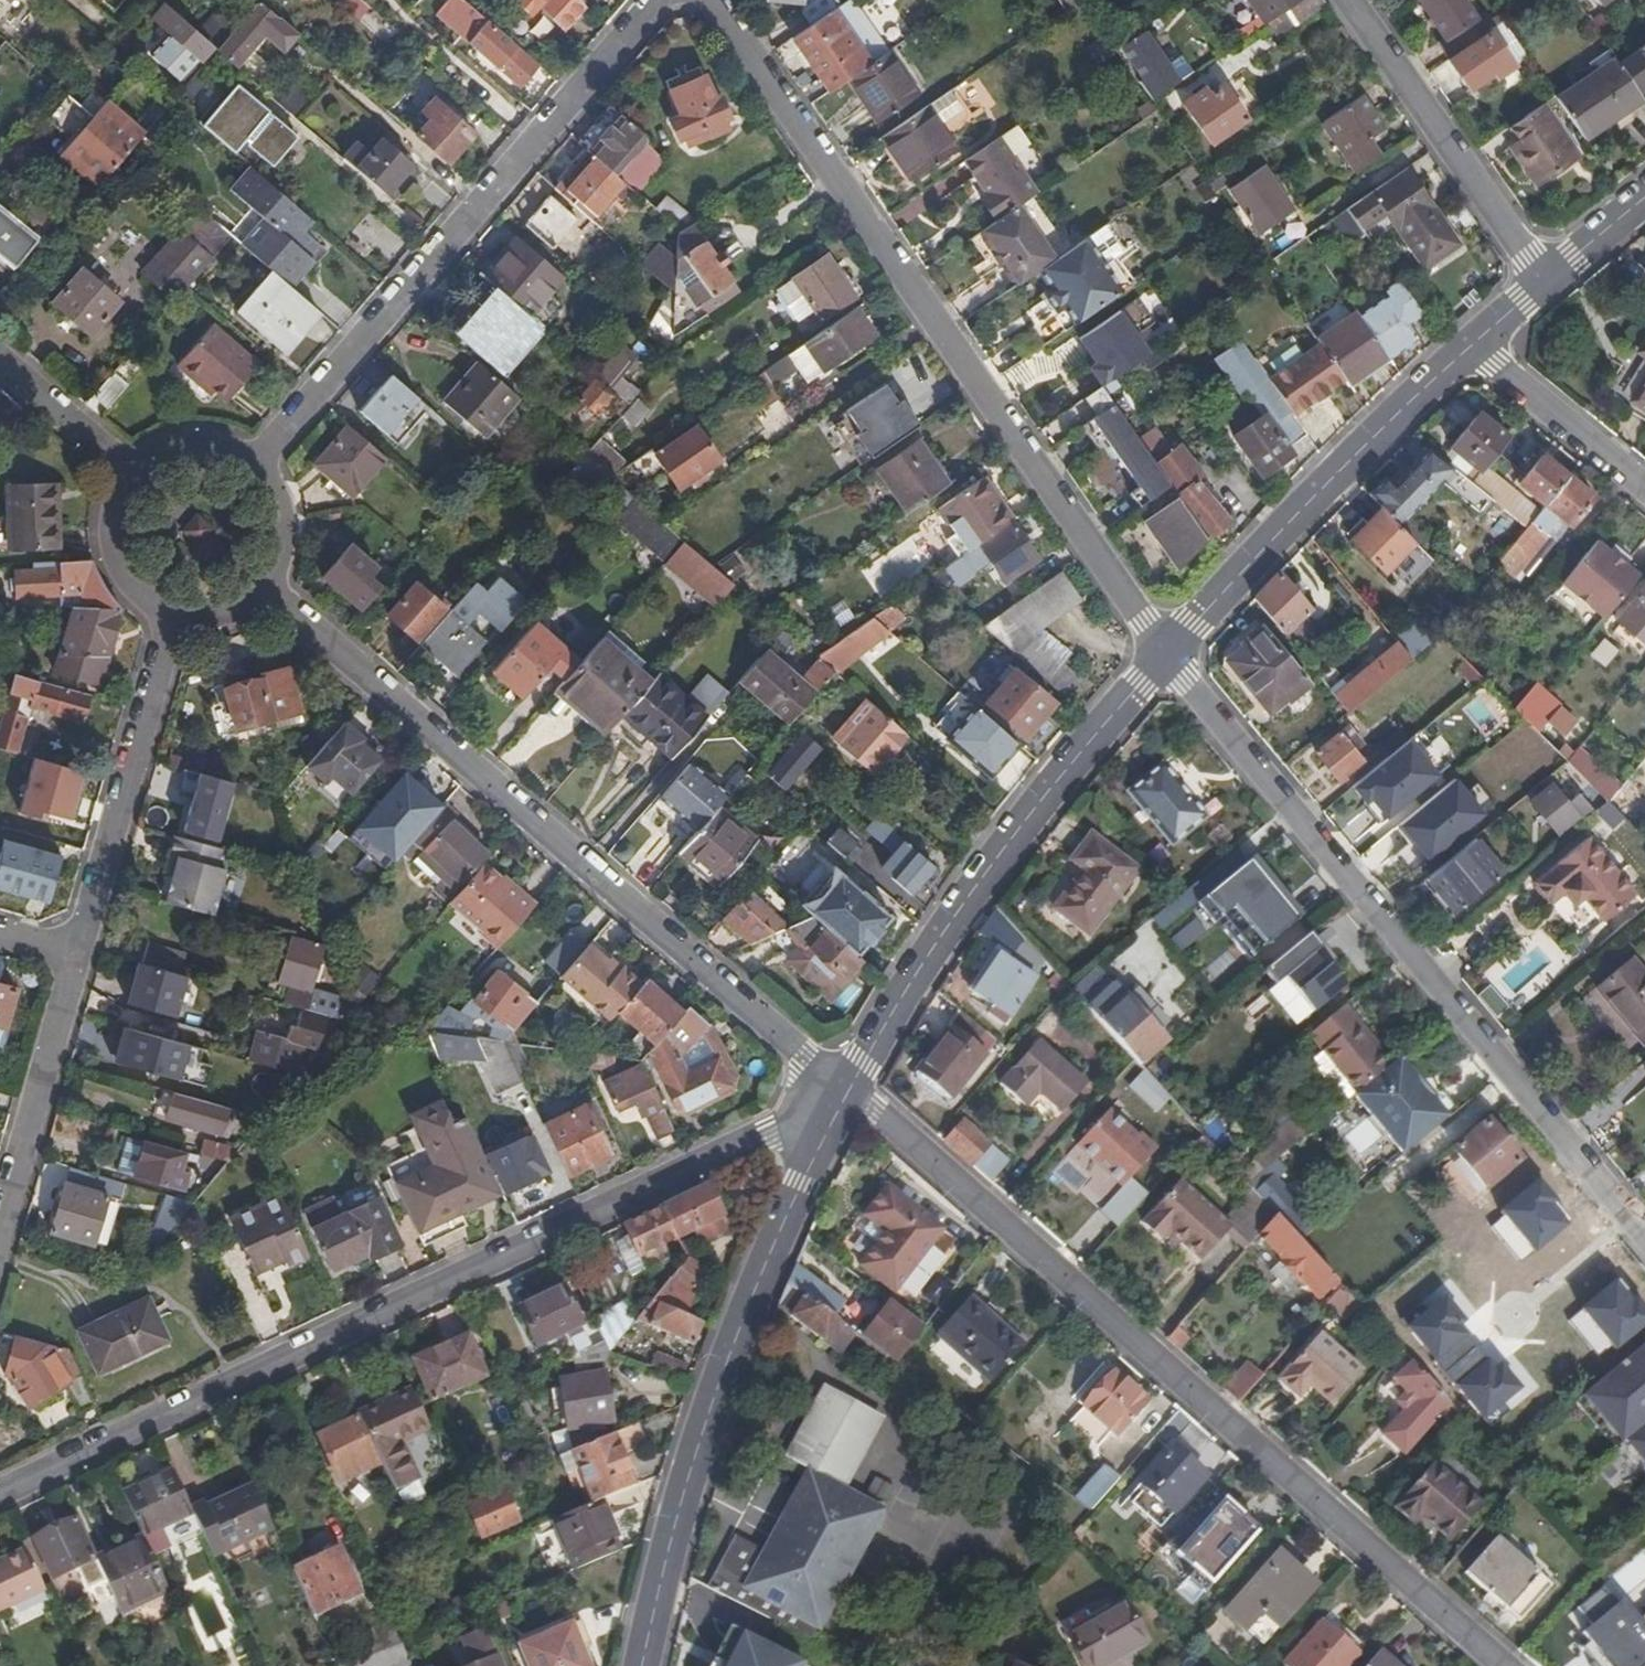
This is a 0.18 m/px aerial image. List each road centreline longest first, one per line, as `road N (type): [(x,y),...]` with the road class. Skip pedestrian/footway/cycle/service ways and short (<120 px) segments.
road 1 (residential): [(0,1493),(849,1092)]
road 2 (residential): [(1505,1665),(876,1107),(849,1092)]
road 3 (residential): [(721,0),(1168,653)]
road 4 (residential): [(849,1092),(800,1061),(266,589)]
road 5 (residential): [(1168,653),(1644,1232)]
road 6 (residential): [(641,1665),(672,1524),(726,1361),(849,1092)]
road 7 (residential): [(656,0),(254,461)]
road 8 (residential): [(849,1092),(915,975),(1005,846),(1168,653)]
road 9 (residential): [(1168,653),(1341,469),(1469,347)]
road 10 (residential): [(172,615),(80,953)]
road 11 (residential): [(1349,0),(1544,282)]
road 12 (residential): [(80,953),(0,1242)]
road 13 (residential): [(1469,347),(1644,489)]
road 14 (residential): [(131,475),(0,362)]
road 15 (residential): [(131,475),(111,528),(115,556),(127,581),(172,615)]
road 16 (residential): [(266,589),(282,564),(285,508),(254,461)]
road 17 (residential): [(254,461),(203,442),(151,457),(131,475)]
road 18 (residential): [(1544,282),(1644,197)]

